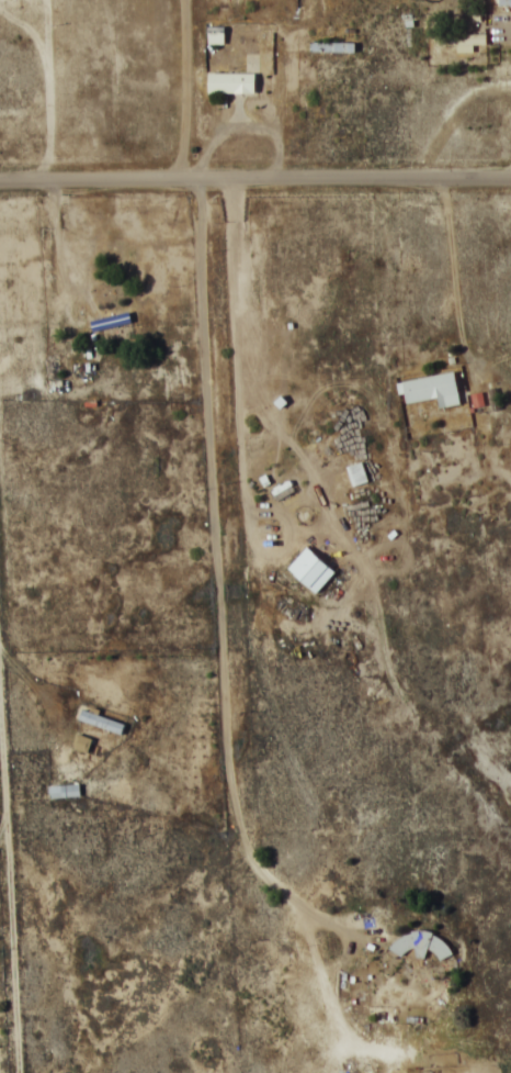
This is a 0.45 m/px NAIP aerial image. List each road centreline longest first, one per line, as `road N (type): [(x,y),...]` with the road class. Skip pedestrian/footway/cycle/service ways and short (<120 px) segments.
road 1 (residential): [(76,0),(126,178),(201,812),(245,920),(510,983)]
road 2 (tertiary): [(0,180),(510,177)]
road 3 (residential): [(0,652),(23,1072)]
road 4 (residential): [(190,178),(190,0)]

